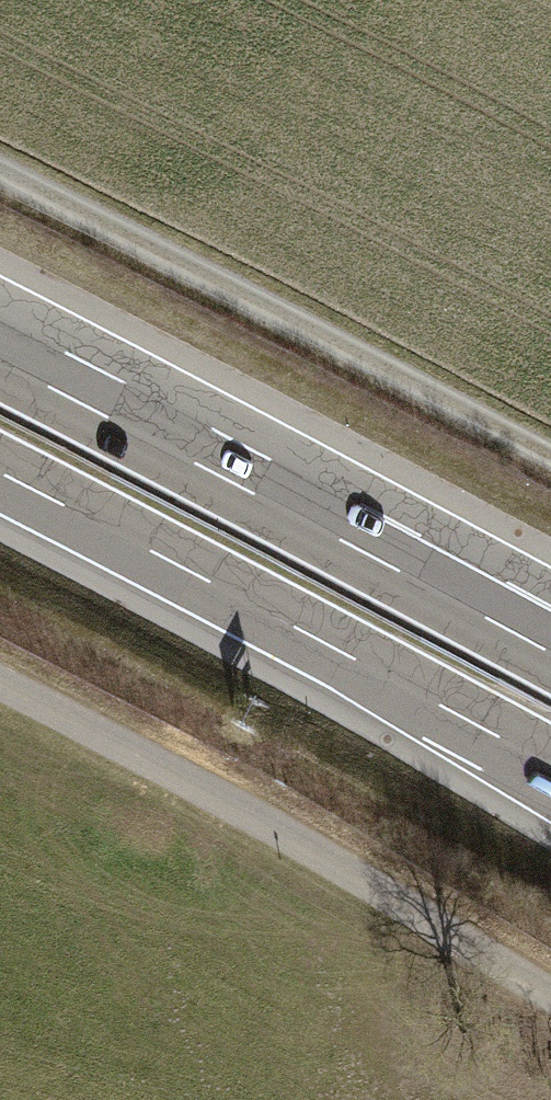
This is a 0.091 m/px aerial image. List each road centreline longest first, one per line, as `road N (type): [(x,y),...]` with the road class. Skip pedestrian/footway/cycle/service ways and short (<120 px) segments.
road 1 (track): [(0,684),(550,996)]
road 2 (motorway): [(550,653),(0,356)]
road 3 (motorway): [(0,476),(550,771)]
road 4 (track): [(0,169),(550,462)]

